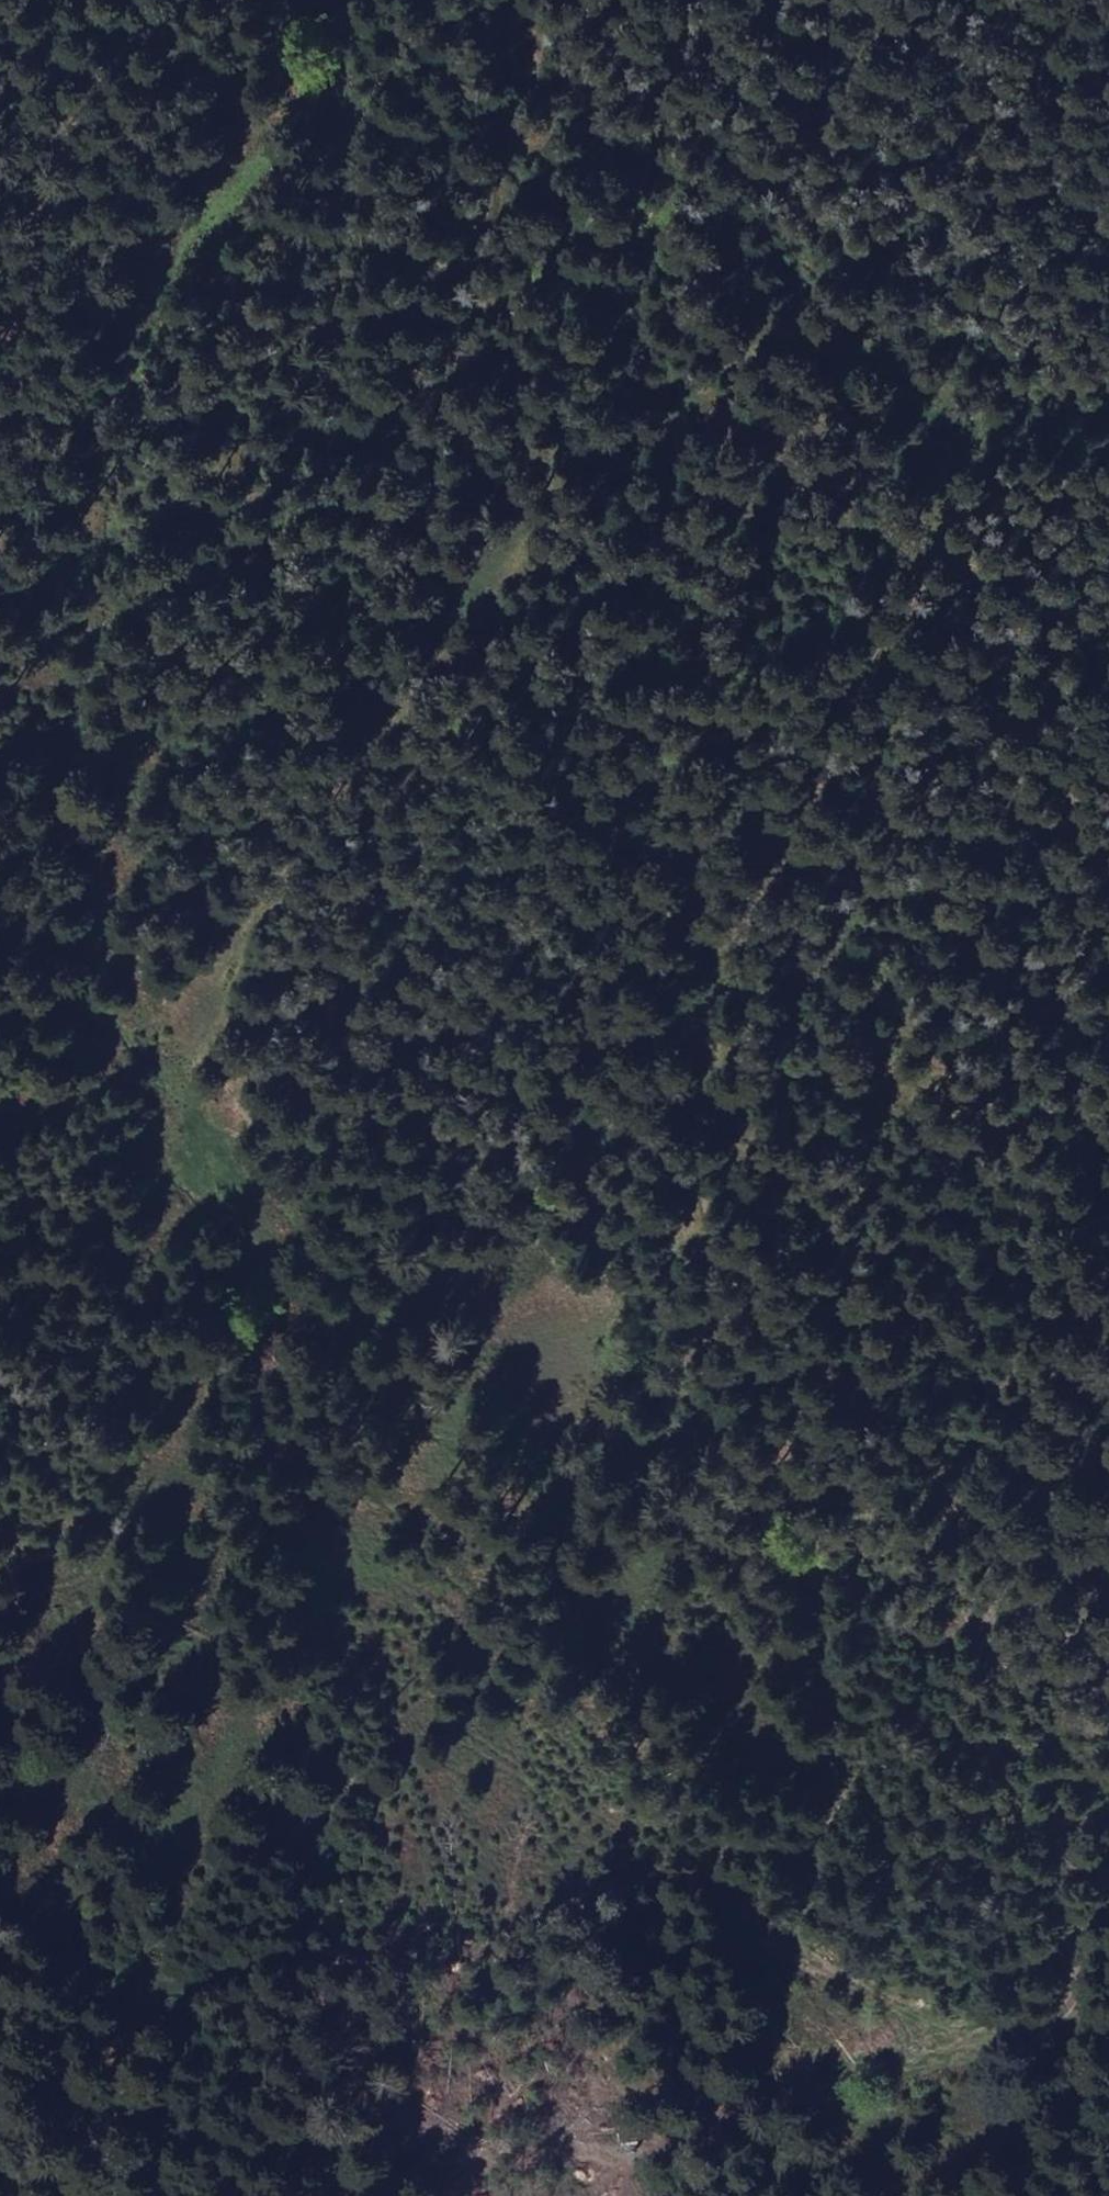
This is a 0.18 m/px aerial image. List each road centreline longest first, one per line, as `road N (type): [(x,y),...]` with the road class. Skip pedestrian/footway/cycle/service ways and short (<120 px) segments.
road 1 (track): [(0,1900),(129,1972),(192,1984),(362,1984),(507,1953),(797,1812),(839,1754),(845,1703),(738,1274),(727,1150),(752,995),(932,565)]
road 2 (track): [(1108,961),(1106,906),(1001,640),(932,565),(989,375),(1052,307),(1108,265)]

